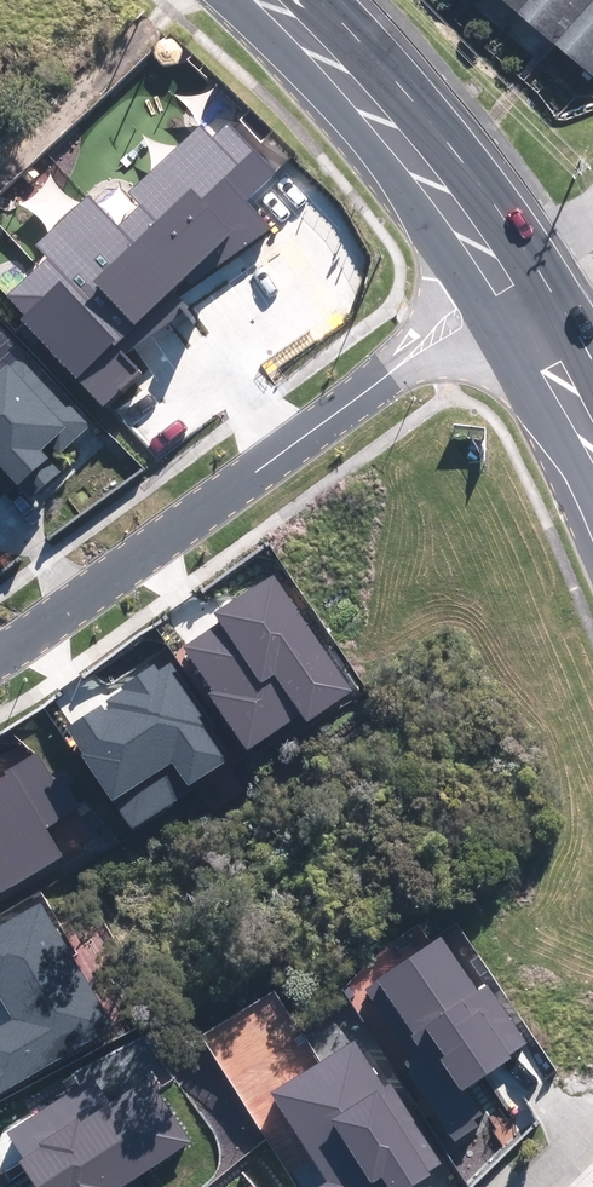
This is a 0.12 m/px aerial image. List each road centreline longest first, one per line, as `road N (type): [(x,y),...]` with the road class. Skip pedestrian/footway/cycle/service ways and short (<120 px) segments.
road 1 (residential): [(499,273),(0,648)]
road 2 (primary): [(266,0),(389,119),(499,273)]
road 3 (track): [(592,713),(555,635),(480,537),(402,469)]
road 4 (primary): [(538,328),(592,451)]

